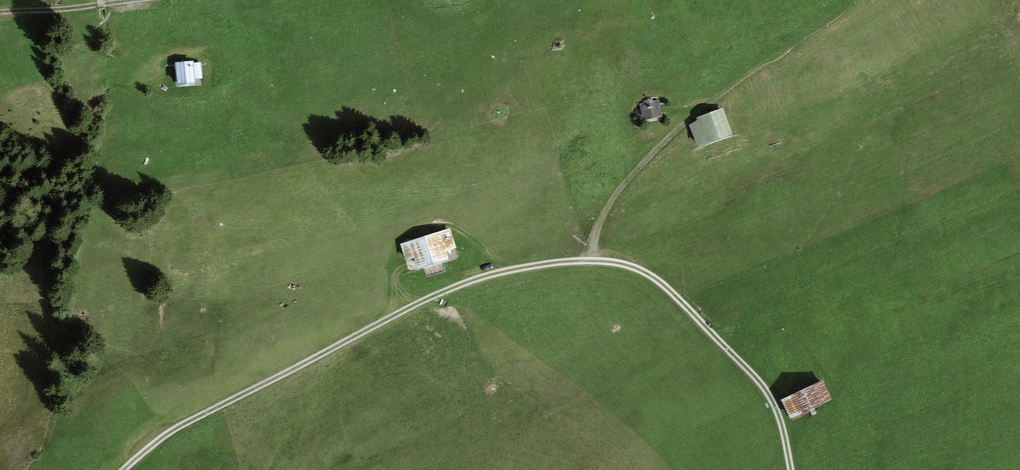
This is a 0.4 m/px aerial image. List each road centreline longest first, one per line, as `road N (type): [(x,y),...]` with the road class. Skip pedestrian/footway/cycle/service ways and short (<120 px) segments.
road 1 (track): [(594,260),(533,266),(457,286),(192,419),(124,469)]
road 2 (track): [(791,469),(777,408),(755,376),(658,279),(594,260)]
road 3 (track): [(594,260),(597,233),(616,201),(709,105)]
road 4 (track): [(0,17),(160,0)]

